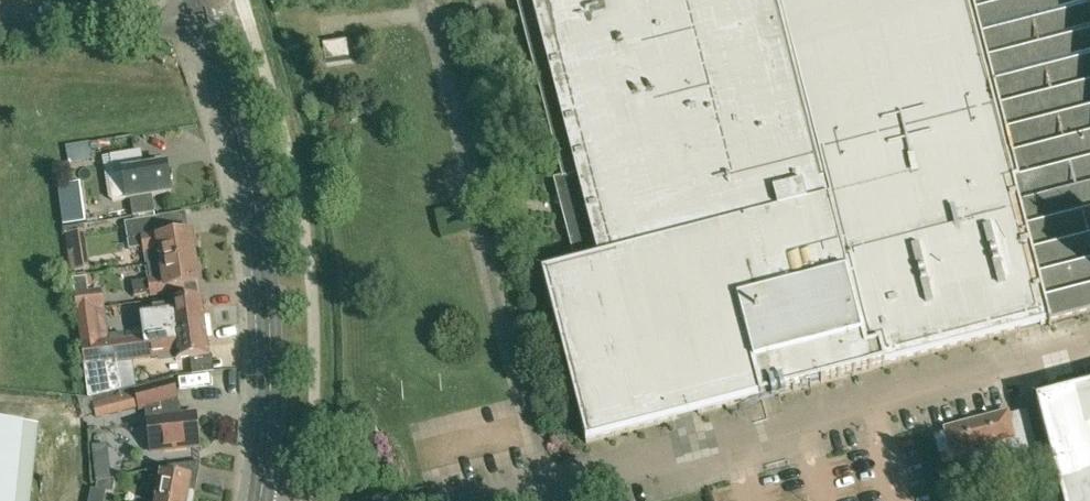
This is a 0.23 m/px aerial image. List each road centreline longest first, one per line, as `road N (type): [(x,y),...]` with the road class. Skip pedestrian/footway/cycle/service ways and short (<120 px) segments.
road 1 (unclassified): [(502,500),(611,480),(1089,350)]
road 2 (secondary): [(260,500),(274,347),(267,274),(252,190),(201,20)]
road 3 (unclassified): [(201,20),(0,24)]

